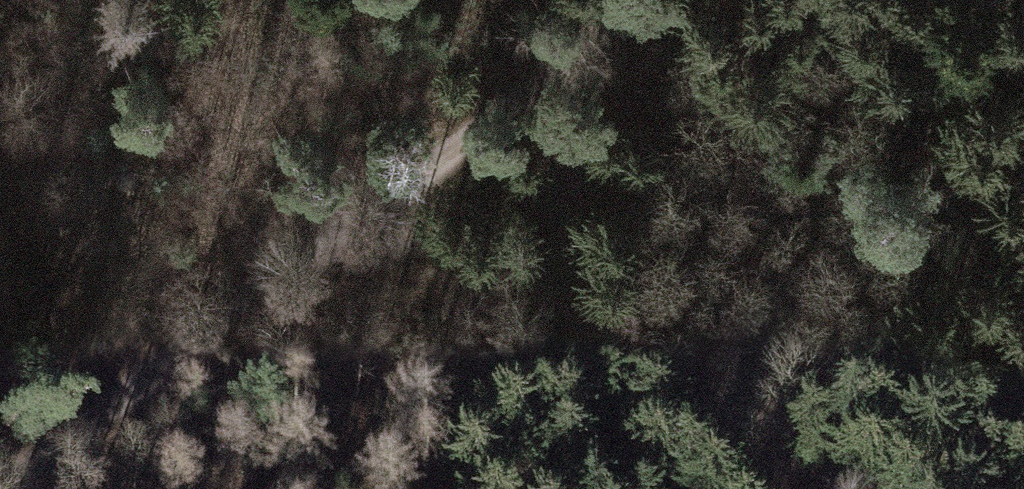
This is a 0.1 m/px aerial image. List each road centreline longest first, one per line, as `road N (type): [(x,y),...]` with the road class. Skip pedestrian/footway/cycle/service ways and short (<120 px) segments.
road 1 (track): [(397,210),(0,488)]
road 2 (track): [(708,488),(397,210)]
road 3 (track): [(666,0),(397,210)]

